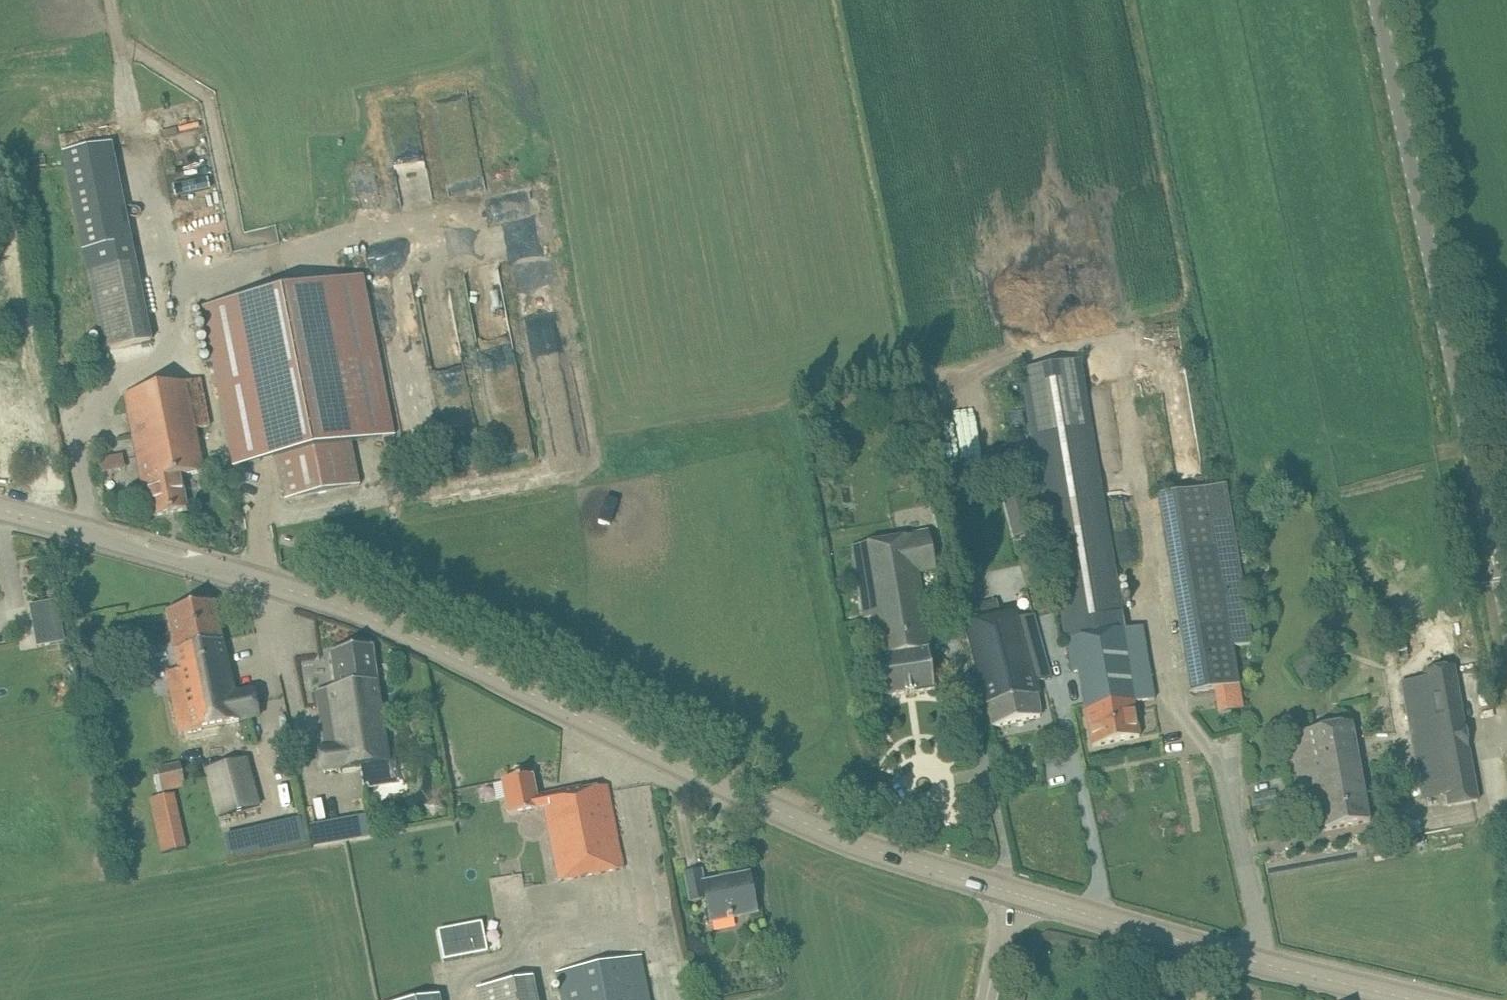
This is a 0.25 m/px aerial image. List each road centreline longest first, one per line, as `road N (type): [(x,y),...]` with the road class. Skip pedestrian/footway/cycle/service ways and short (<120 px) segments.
road 1 (tertiary): [(1014,892),(795,819),(382,620),(0,510)]
road 2 (unclassified): [(1506,612),(1379,0)]
road 3 (tertiary): [(1422,999),(1014,892)]

